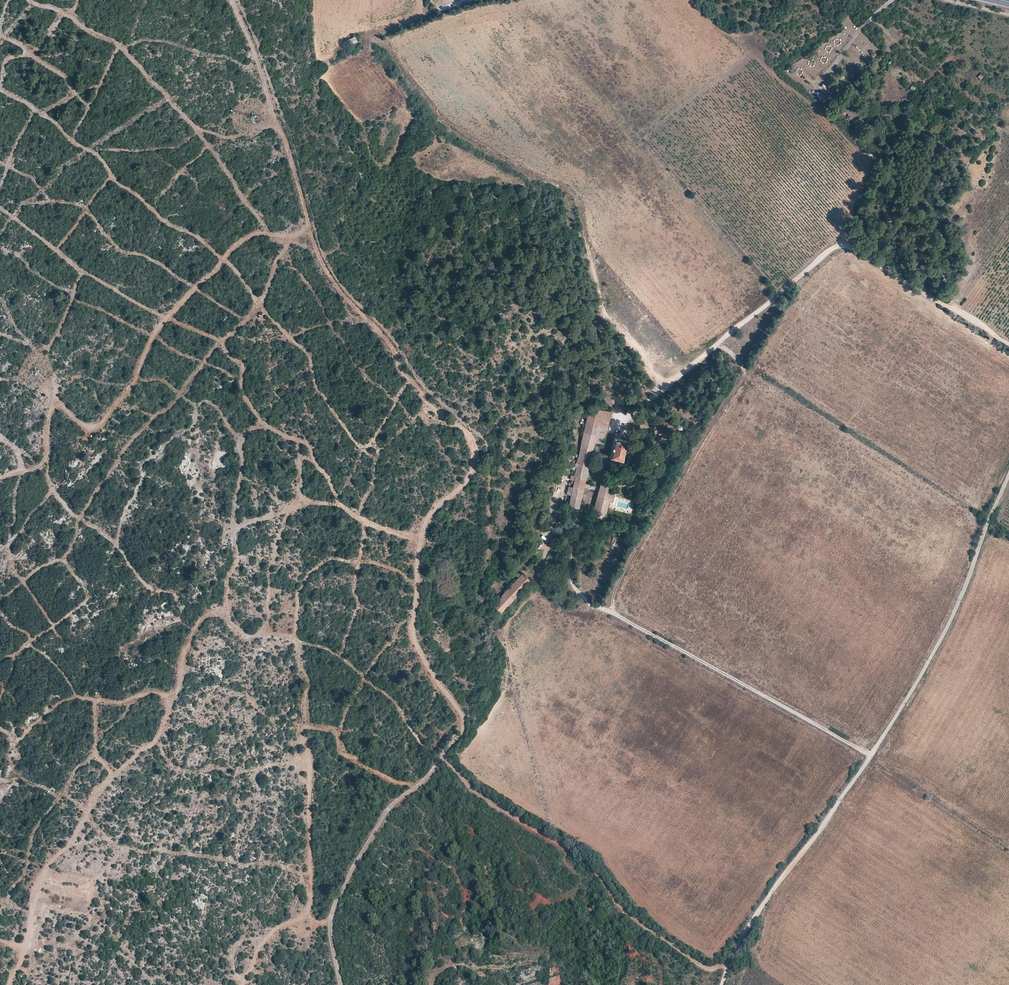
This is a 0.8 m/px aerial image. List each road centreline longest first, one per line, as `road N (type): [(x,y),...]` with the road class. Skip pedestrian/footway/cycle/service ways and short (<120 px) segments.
road 1 (track): [(235,0),(294,149),(324,259),(476,447),(471,470),(417,543),(415,629),(462,721),(446,751),(379,821),(329,920),(342,984)]
road 2 (track): [(446,751),(465,724),(486,606),(558,527),(586,400),(589,316),(568,198)]
road 3 (track): [(869,757),(586,603),(572,582),(582,510)]
road 4 (track): [(446,751),(447,765),(503,814),(580,859),(631,915),(708,970),(728,966)]
road 5 (unclassified): [(1008,476),(950,623),(841,798)]
road 6 (track): [(841,798),(763,905),(722,984)]
road 7 (track): [(509,0),(313,61)]

